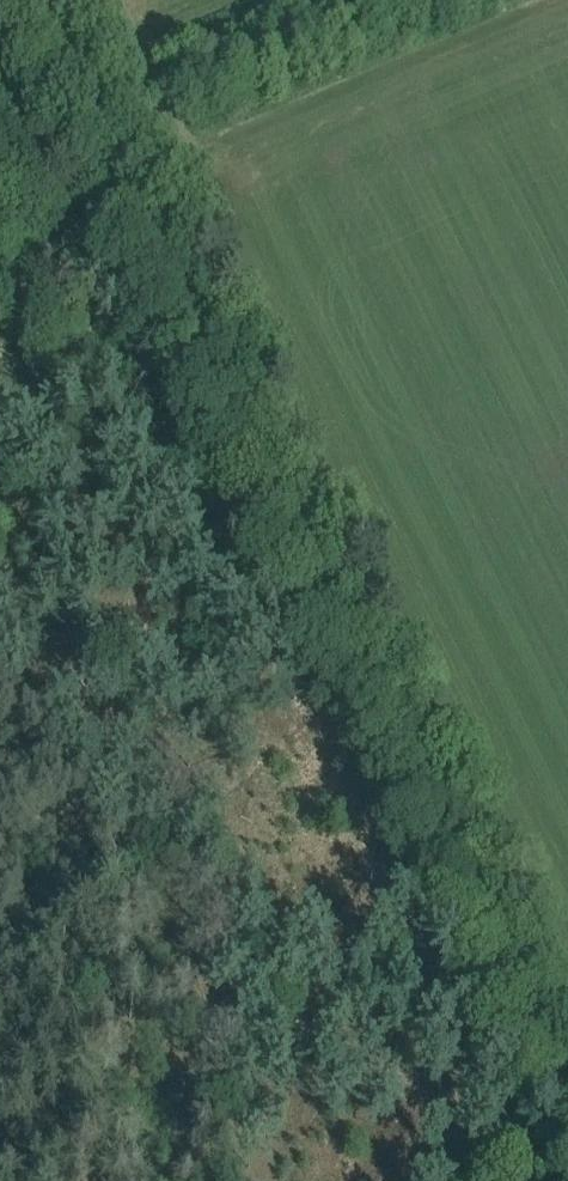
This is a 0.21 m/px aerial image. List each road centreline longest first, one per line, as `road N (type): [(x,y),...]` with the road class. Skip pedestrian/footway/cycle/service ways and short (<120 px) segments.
road 1 (track): [(567,1060),(92,84)]
road 2 (track): [(567,53),(319,154),(288,173),(275,237),(567,846)]
road 3 (track): [(291,0),(151,57)]

